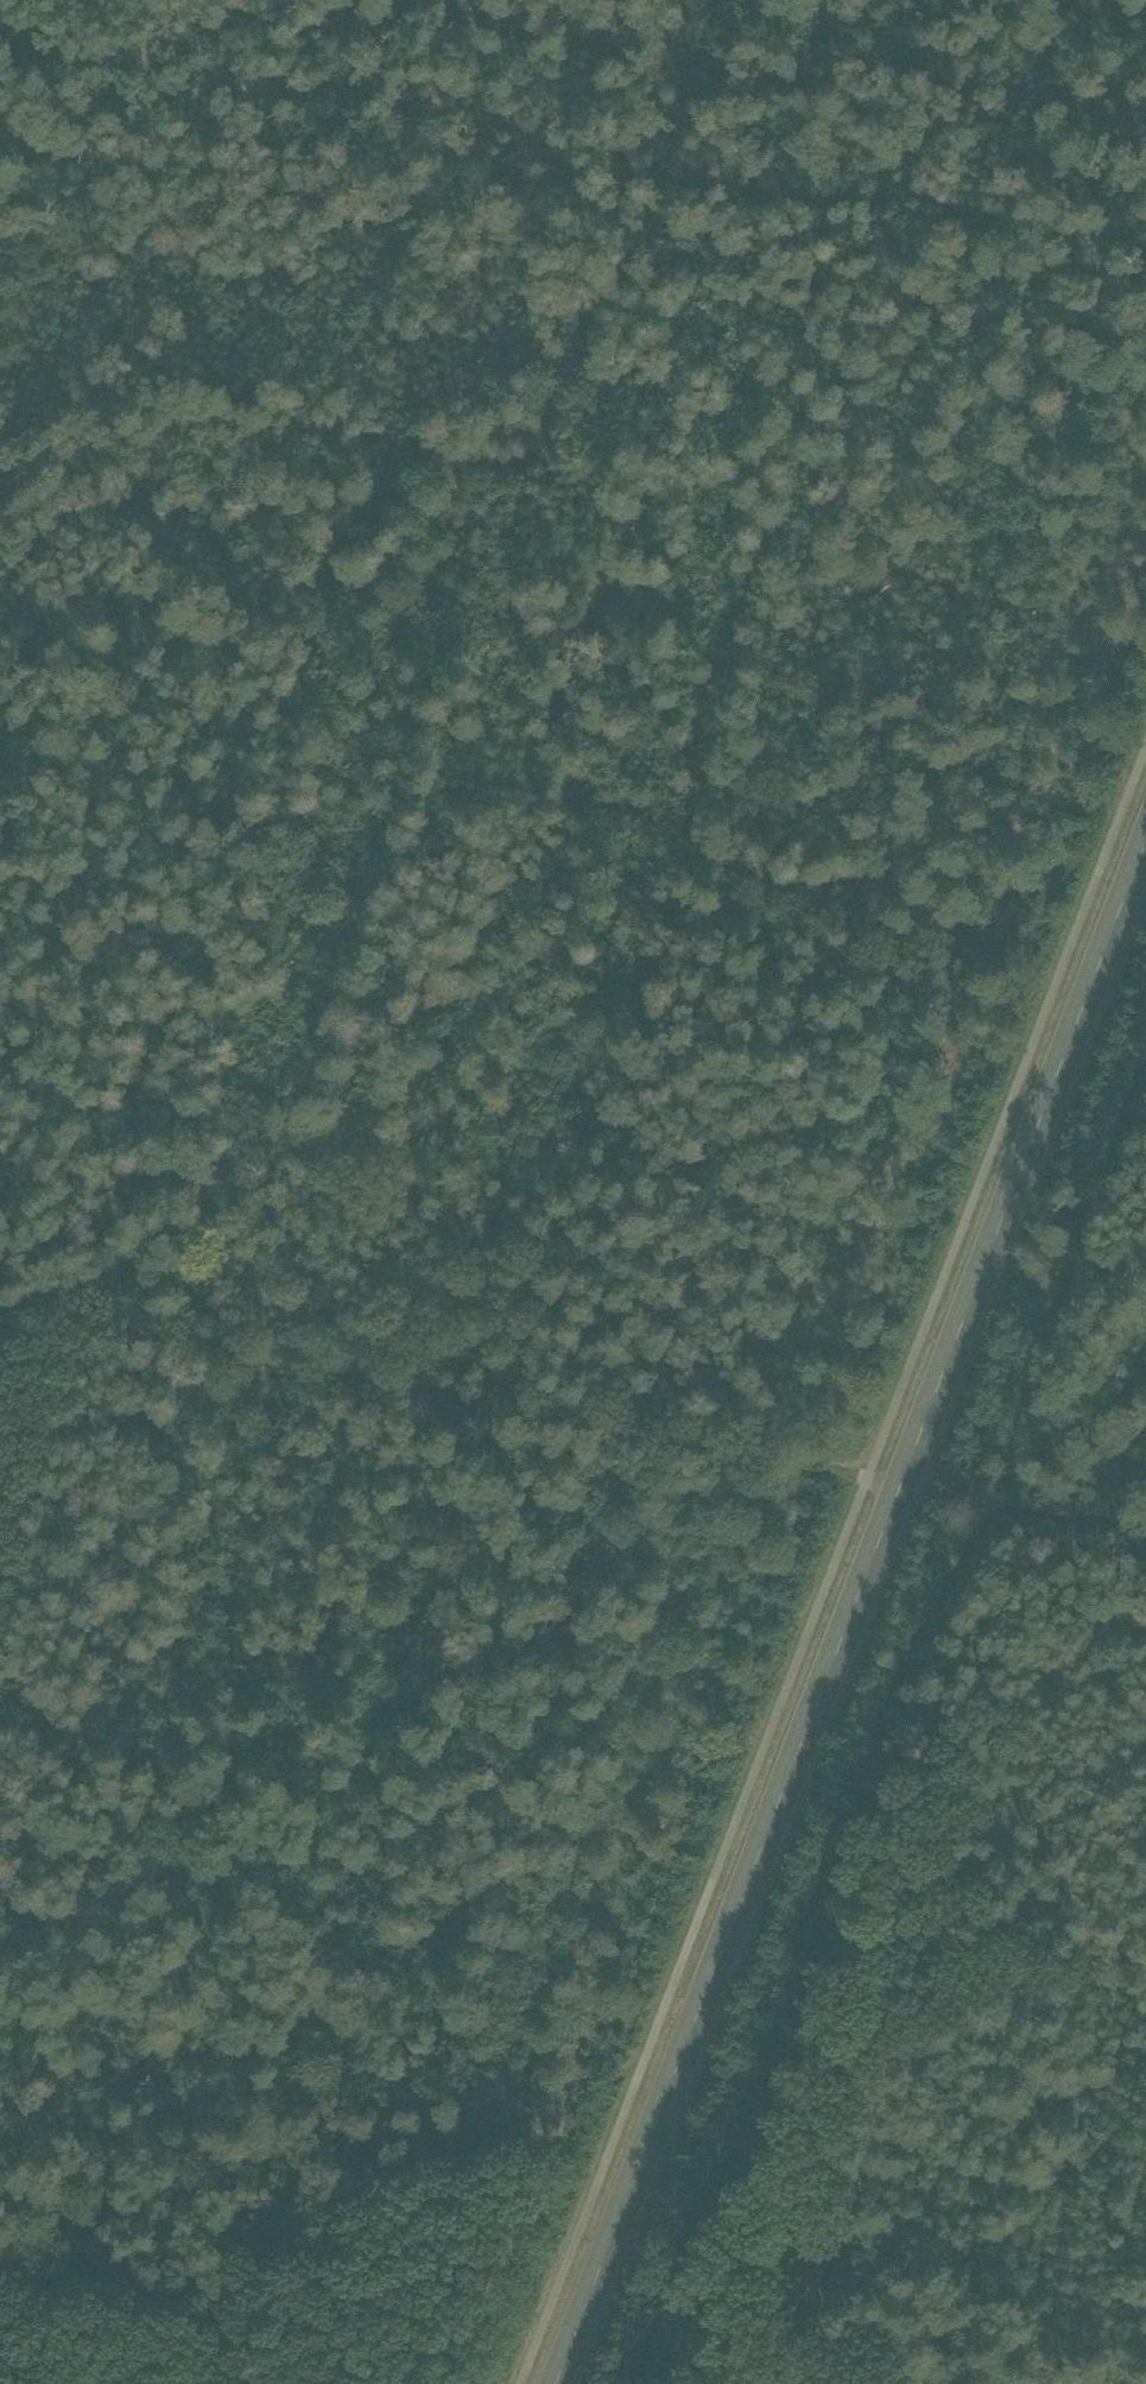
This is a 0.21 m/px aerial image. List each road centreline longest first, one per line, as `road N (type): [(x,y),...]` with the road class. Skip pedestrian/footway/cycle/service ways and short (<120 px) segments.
road 1 (primary): [(560,2383),(1145,842)]
road 2 (track): [(71,1319),(236,742),(352,516),(416,472),(518,463),(544,446),(625,253)]
road 3 (track): [(900,1484),(71,1319)]
road 4 (track): [(625,253),(26,137),(0,123)]
road 5 (track): [(728,0),(625,253)]
road 6 (track): [(0,1551),(71,1319)]

